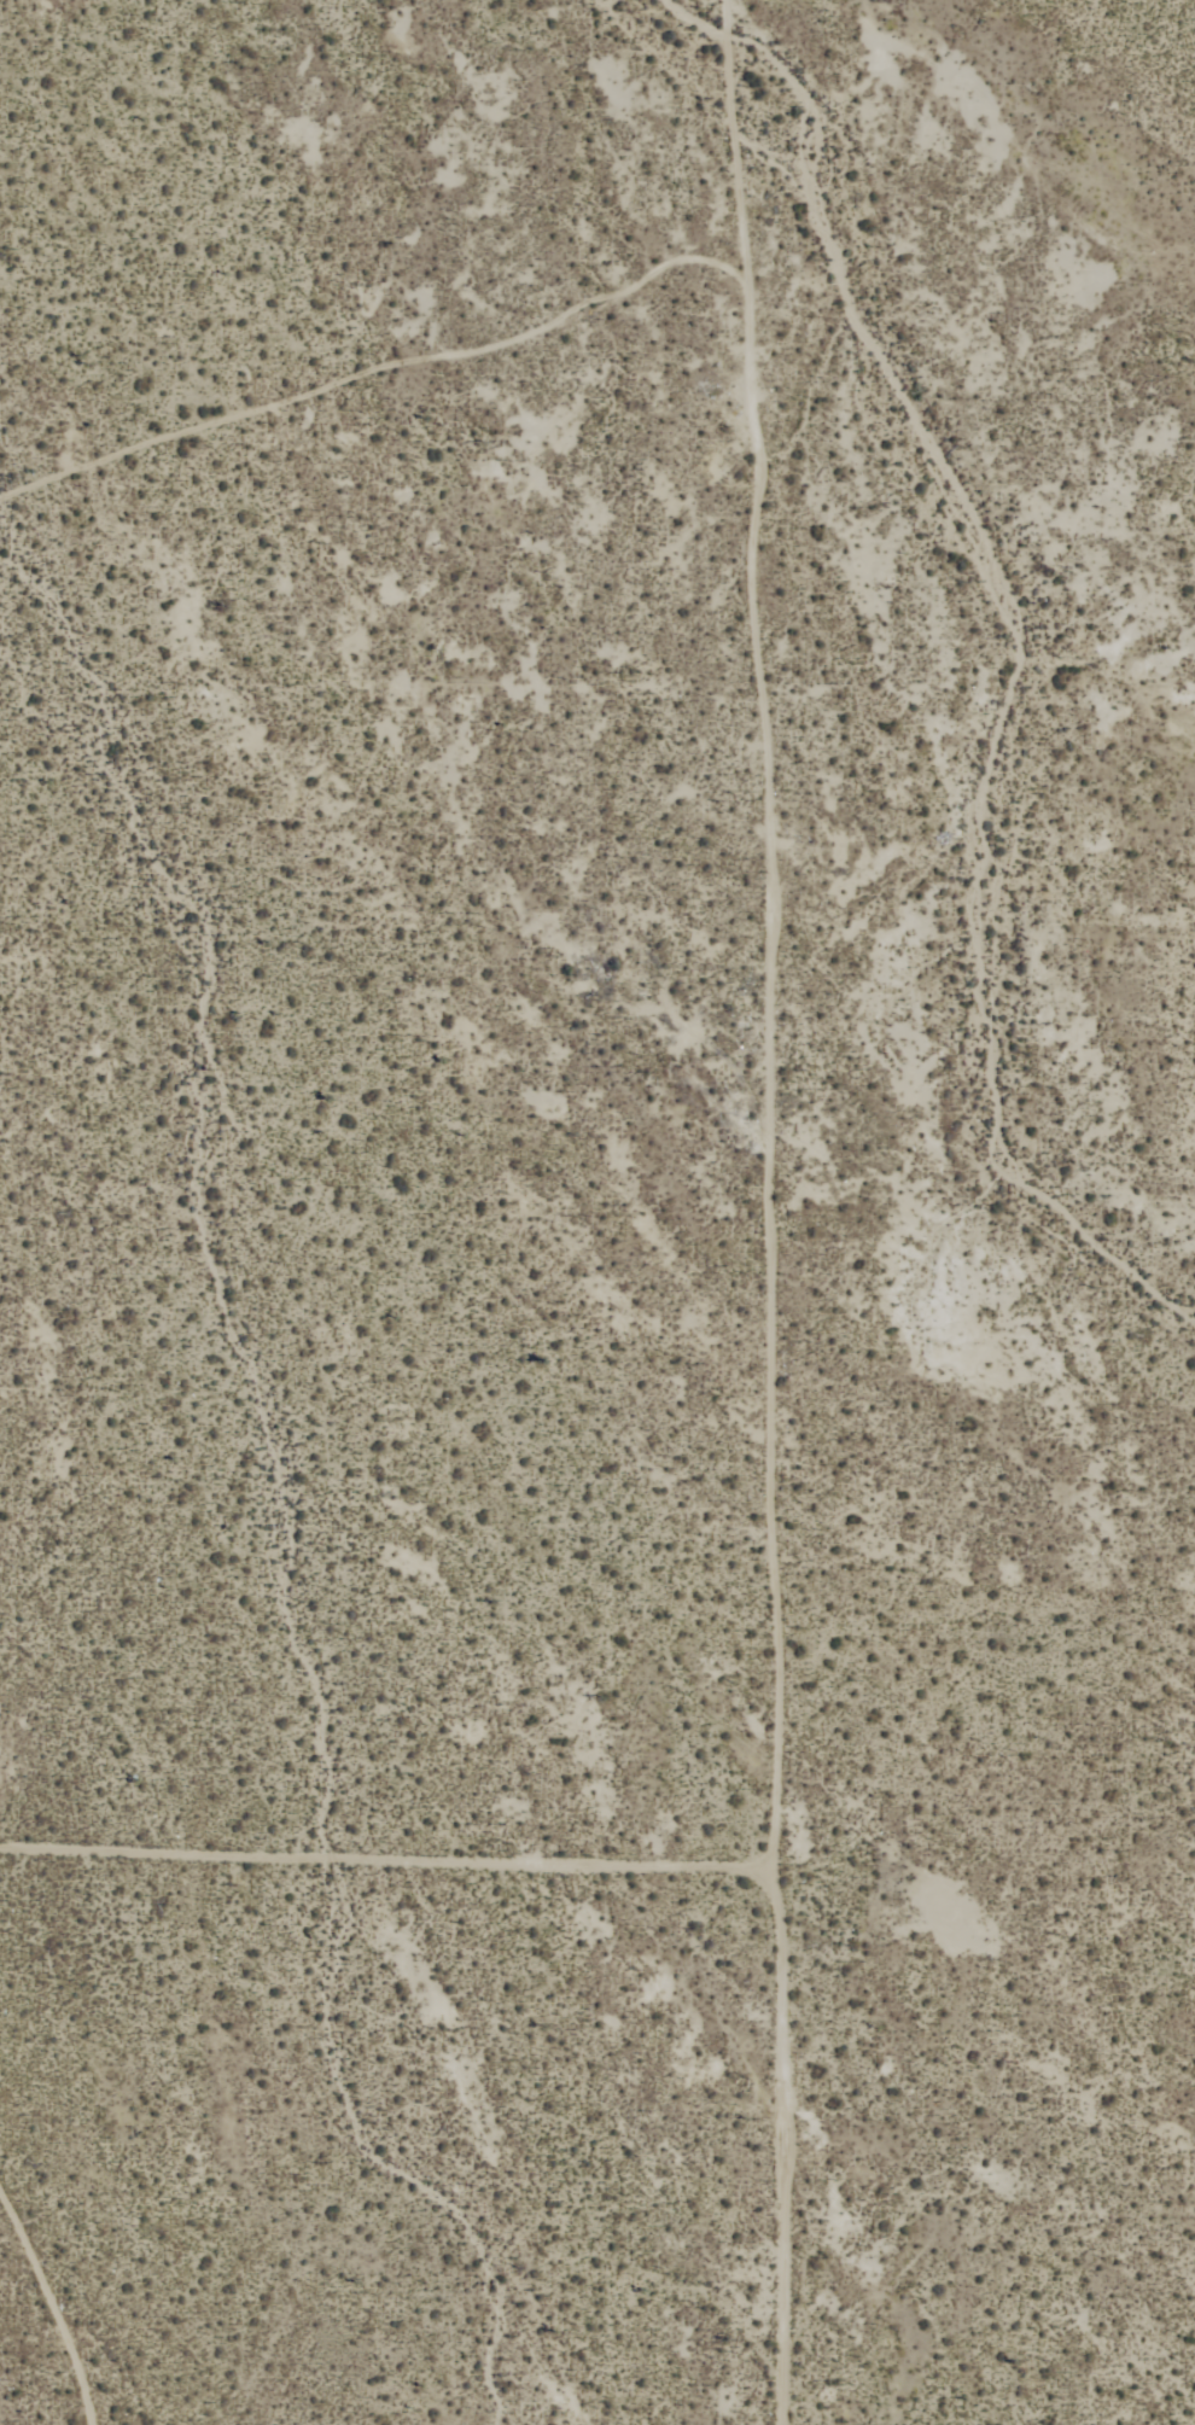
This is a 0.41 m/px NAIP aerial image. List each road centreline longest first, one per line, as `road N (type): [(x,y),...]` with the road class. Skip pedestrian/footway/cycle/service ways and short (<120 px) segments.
road 1 (residential): [(808,2424),(809,991)]

